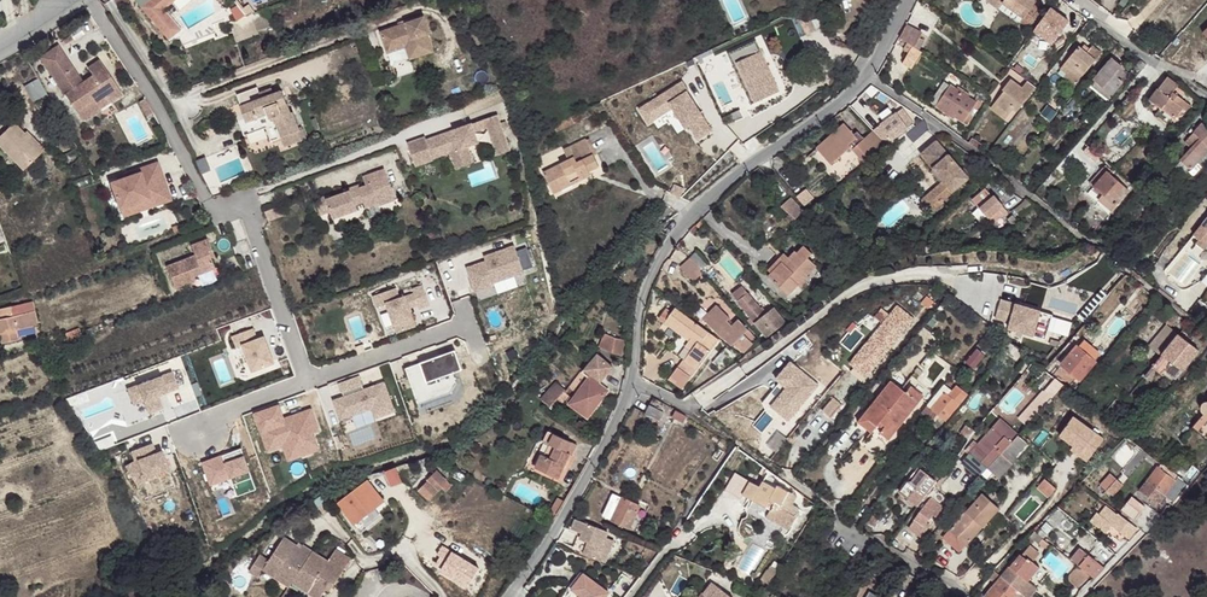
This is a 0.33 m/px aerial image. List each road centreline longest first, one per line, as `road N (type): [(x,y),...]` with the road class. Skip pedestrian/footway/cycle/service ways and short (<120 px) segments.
road 1 (residential): [(866,74),(693,213),(673,238),(645,295),(634,387)]
road 2 (residential): [(634,387),(551,539),(508,596)]
road 3 (residential): [(866,74),(1030,196)]
road 4 (residential): [(967,596),(821,503)]
road 5 (residential): [(1078,0),(1154,65),(1206,77)]

